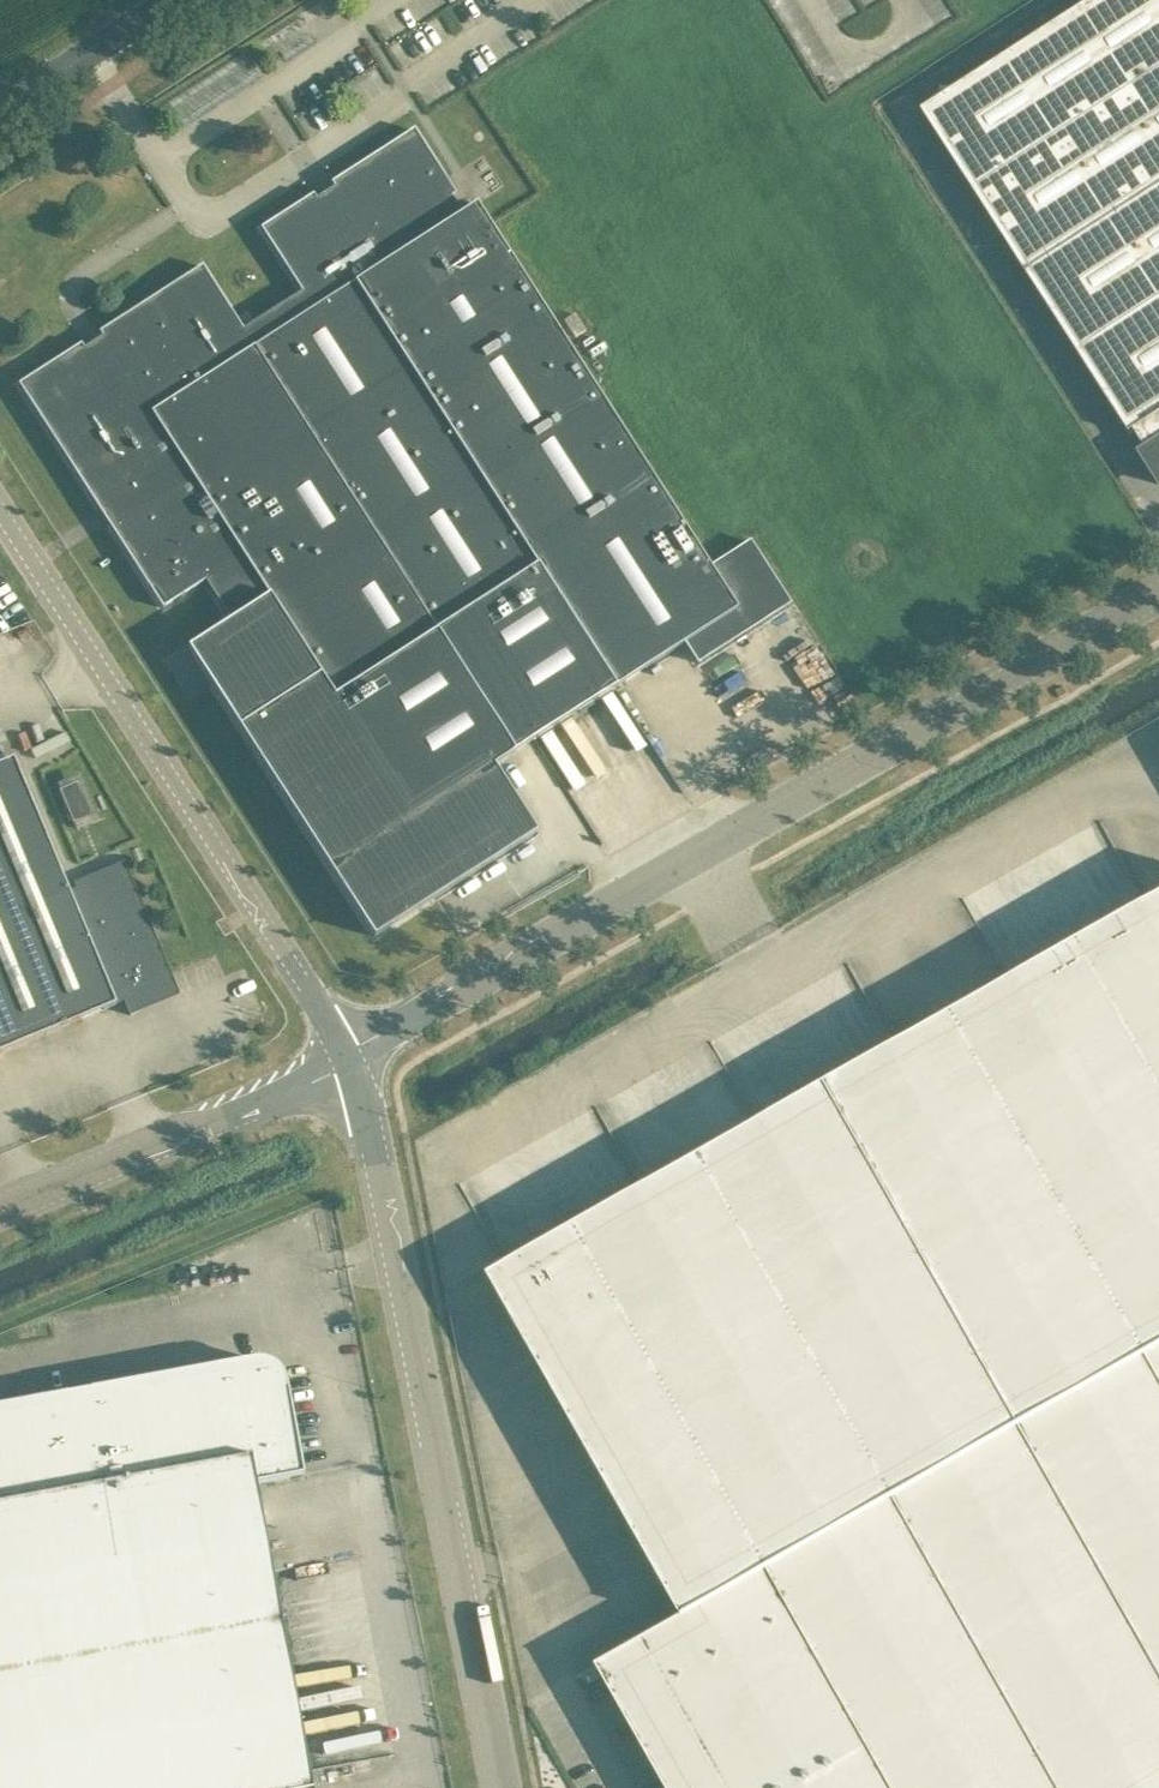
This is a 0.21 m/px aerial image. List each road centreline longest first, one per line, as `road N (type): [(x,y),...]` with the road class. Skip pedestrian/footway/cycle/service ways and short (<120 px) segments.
road 1 (unclassified): [(346,1055),(1158,593)]
road 2 (unclassified): [(507,1787),(376,1159),(346,1055)]
road 3 (unclassified): [(346,1055),(0,514)]
road 4 (unclassified): [(0,1203),(346,1055)]
road 5 (tertiary): [(0,111),(177,0)]

